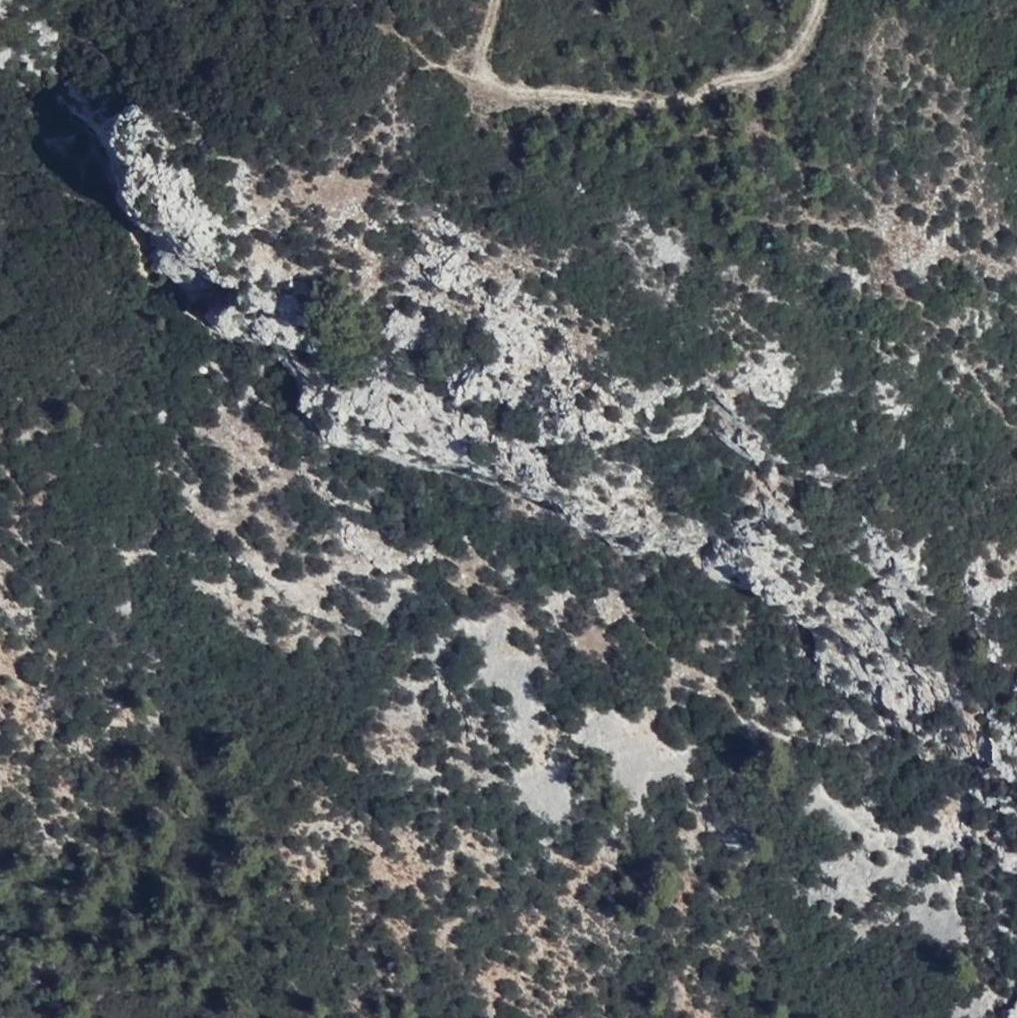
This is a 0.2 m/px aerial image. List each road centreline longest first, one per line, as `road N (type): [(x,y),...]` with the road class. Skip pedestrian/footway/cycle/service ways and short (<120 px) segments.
road 1 (track): [(826,0),(810,44),(768,78),(709,89),(555,94),(497,84),(483,63),(505,0)]

